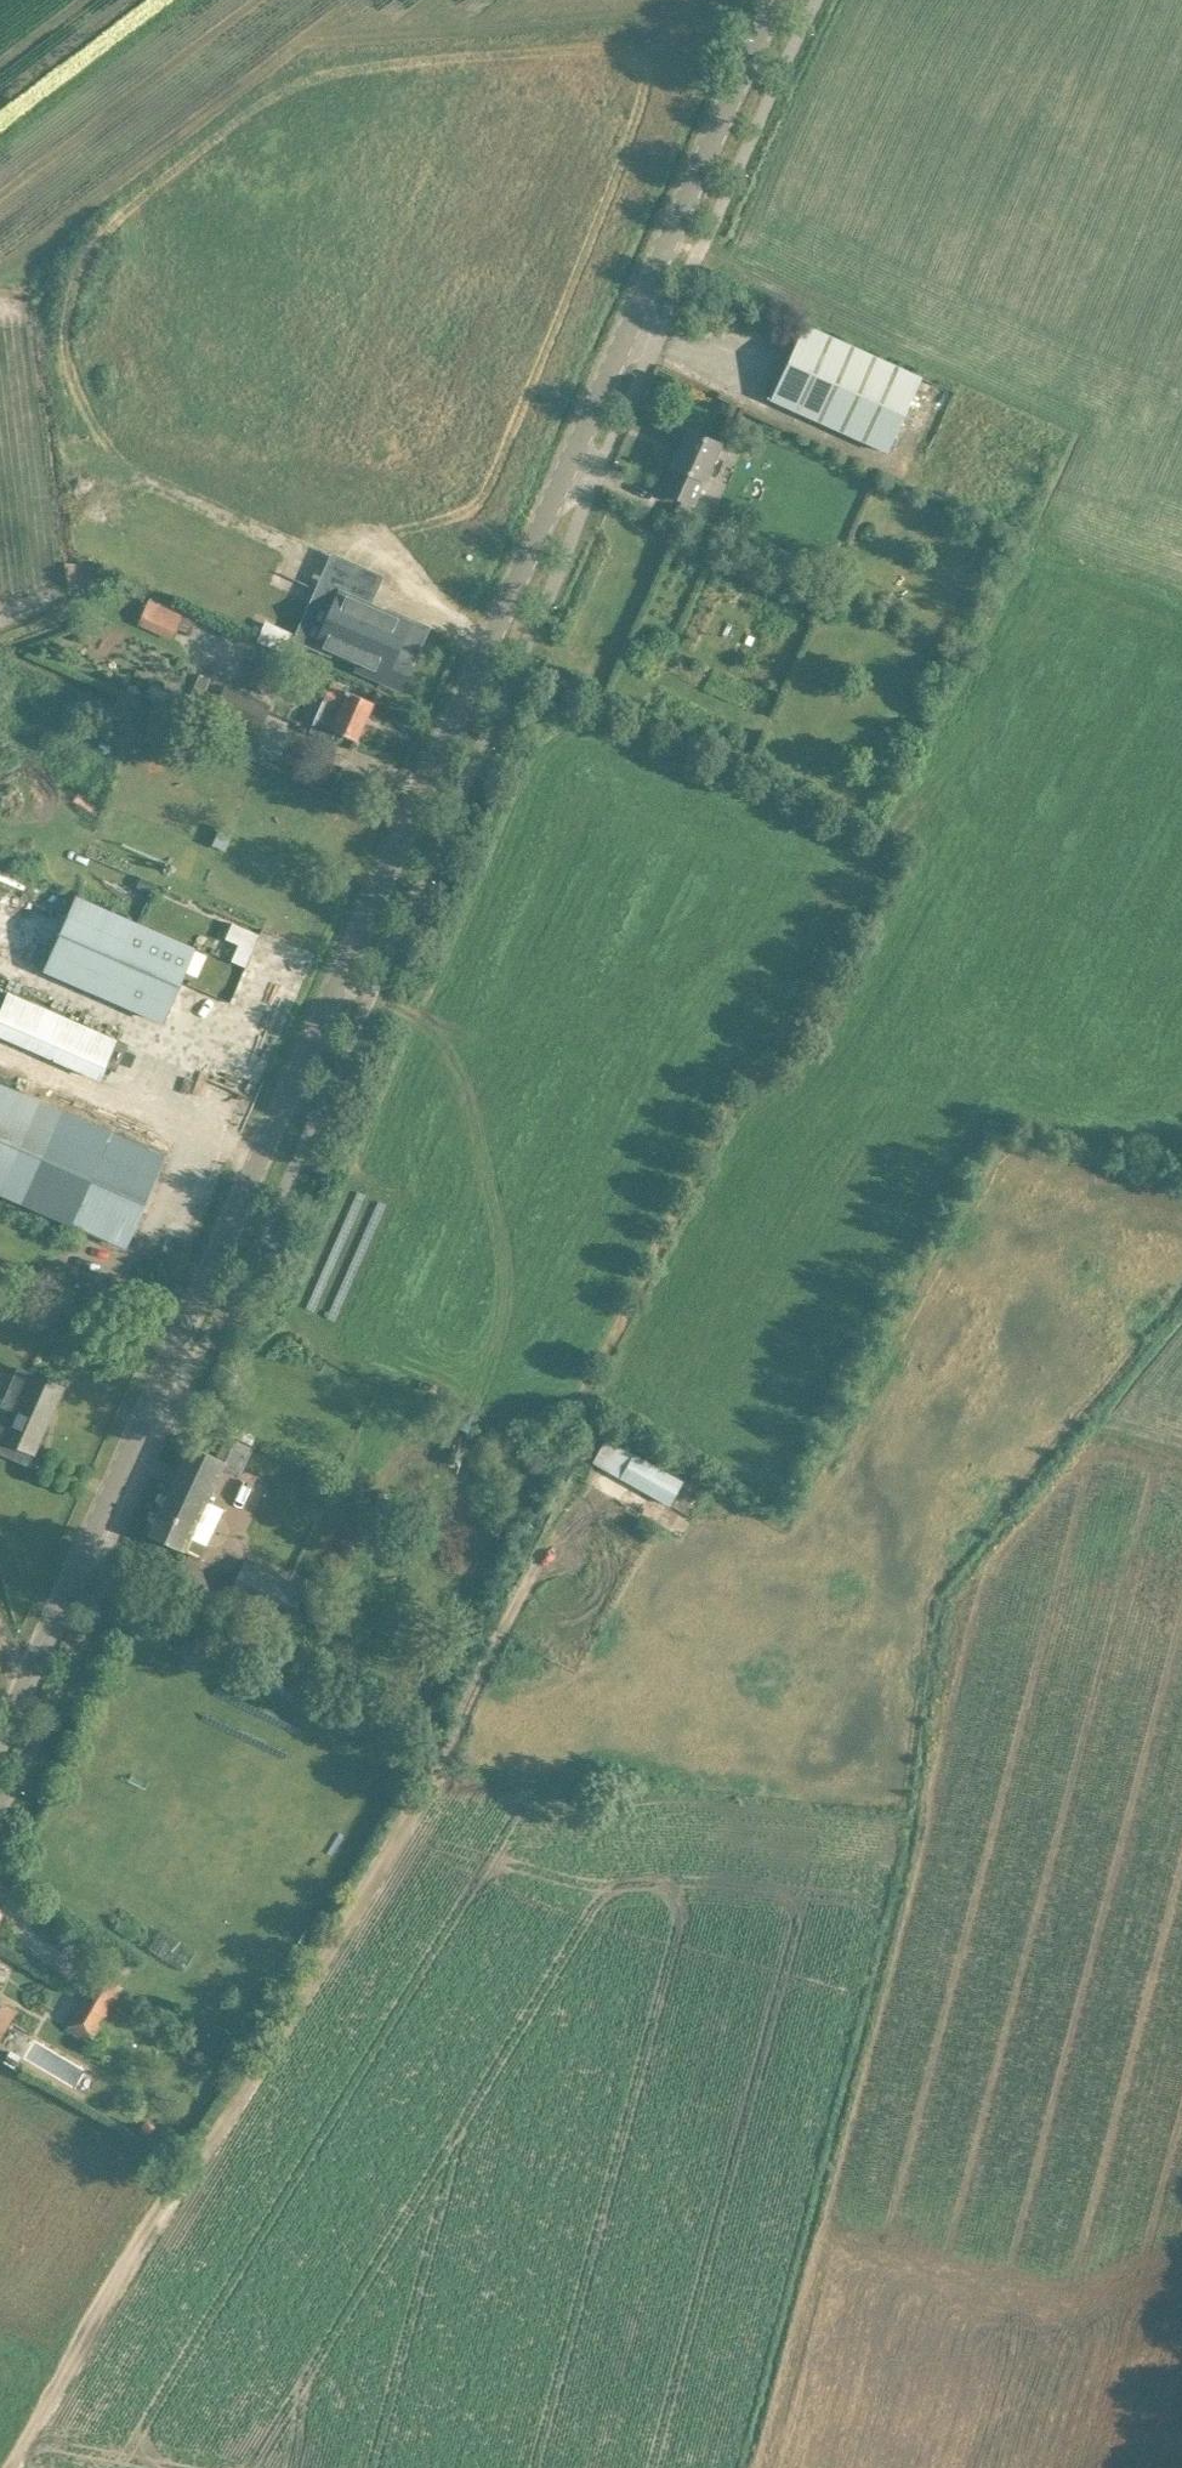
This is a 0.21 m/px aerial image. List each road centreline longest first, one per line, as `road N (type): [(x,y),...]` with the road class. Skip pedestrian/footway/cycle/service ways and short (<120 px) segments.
road 1 (tertiary): [(0,1748),(502,643),(779,0)]

